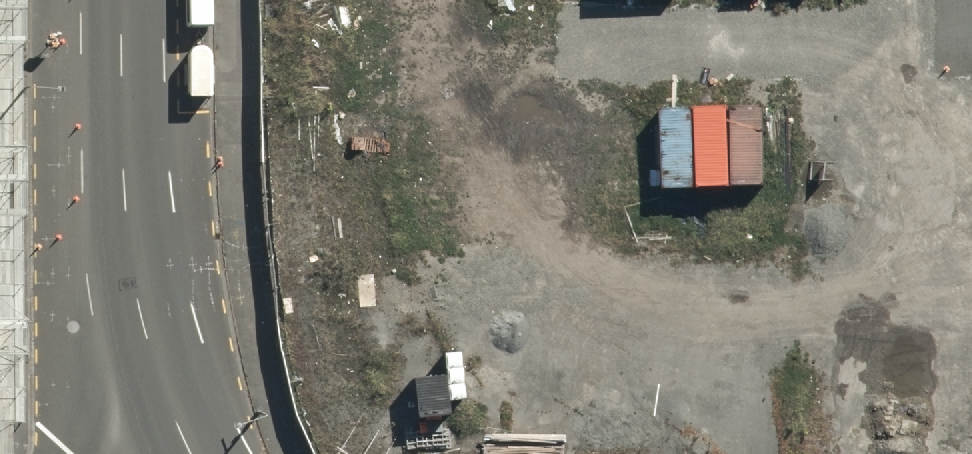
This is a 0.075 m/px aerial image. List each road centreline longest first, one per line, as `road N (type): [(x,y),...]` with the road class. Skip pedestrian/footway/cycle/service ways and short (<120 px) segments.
road 1 (secondary): [(123,266),(120,0)]
road 2 (secondary): [(191,453),(123,266)]
road 3 (secondary): [(69,453),(123,266)]

